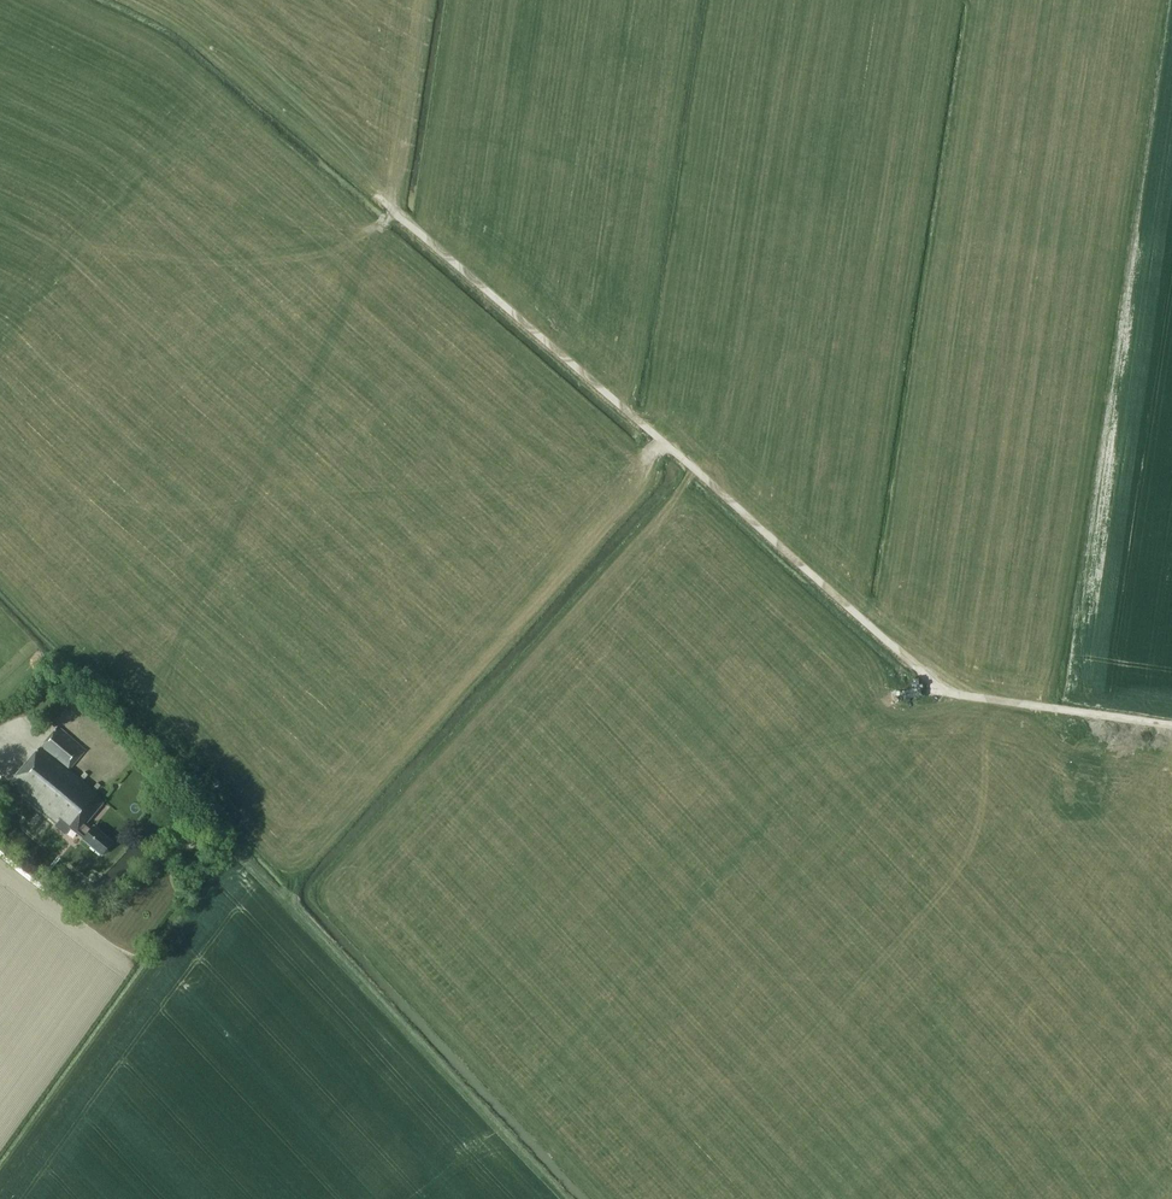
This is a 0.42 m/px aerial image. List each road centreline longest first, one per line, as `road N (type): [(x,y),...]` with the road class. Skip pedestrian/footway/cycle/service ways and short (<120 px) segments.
road 1 (track): [(1171,725),(941,693),(385,204)]

